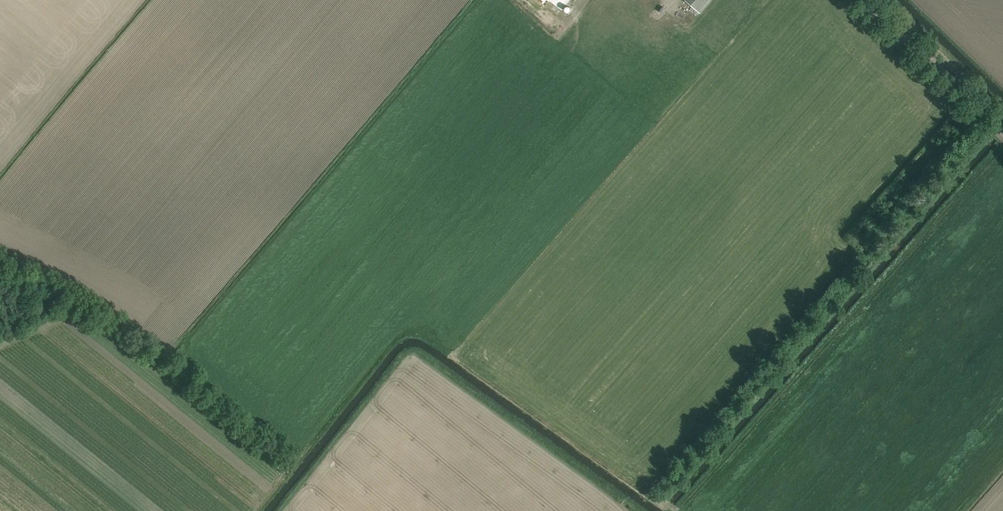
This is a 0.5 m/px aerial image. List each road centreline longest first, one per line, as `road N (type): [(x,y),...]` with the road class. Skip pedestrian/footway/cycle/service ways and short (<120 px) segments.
road 1 (tertiary): [(1002,130),(867,0)]

